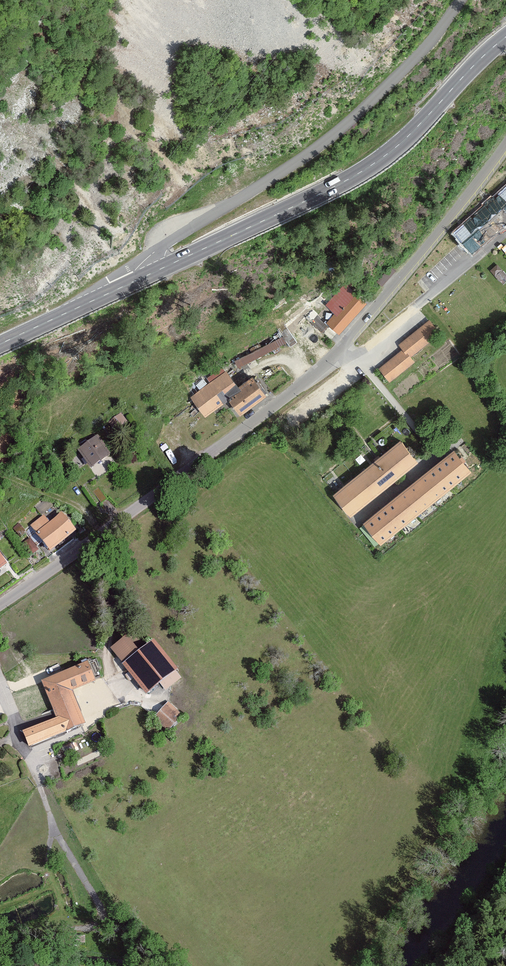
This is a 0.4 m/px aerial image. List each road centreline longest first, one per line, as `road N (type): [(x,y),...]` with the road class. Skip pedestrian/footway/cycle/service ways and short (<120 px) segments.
road 1 (tertiary): [(505,143),(326,367),(0,607)]
road 2 (secondary): [(85,305),(380,158),(505,35)]
road 3 (unclassified): [(459,0),(424,49),(321,146),(85,305)]
road 4 (track): [(95,541),(107,574),(105,702),(87,727),(29,754)]
road 5 (track): [(95,541),(94,522),(82,509),(0,474)]

